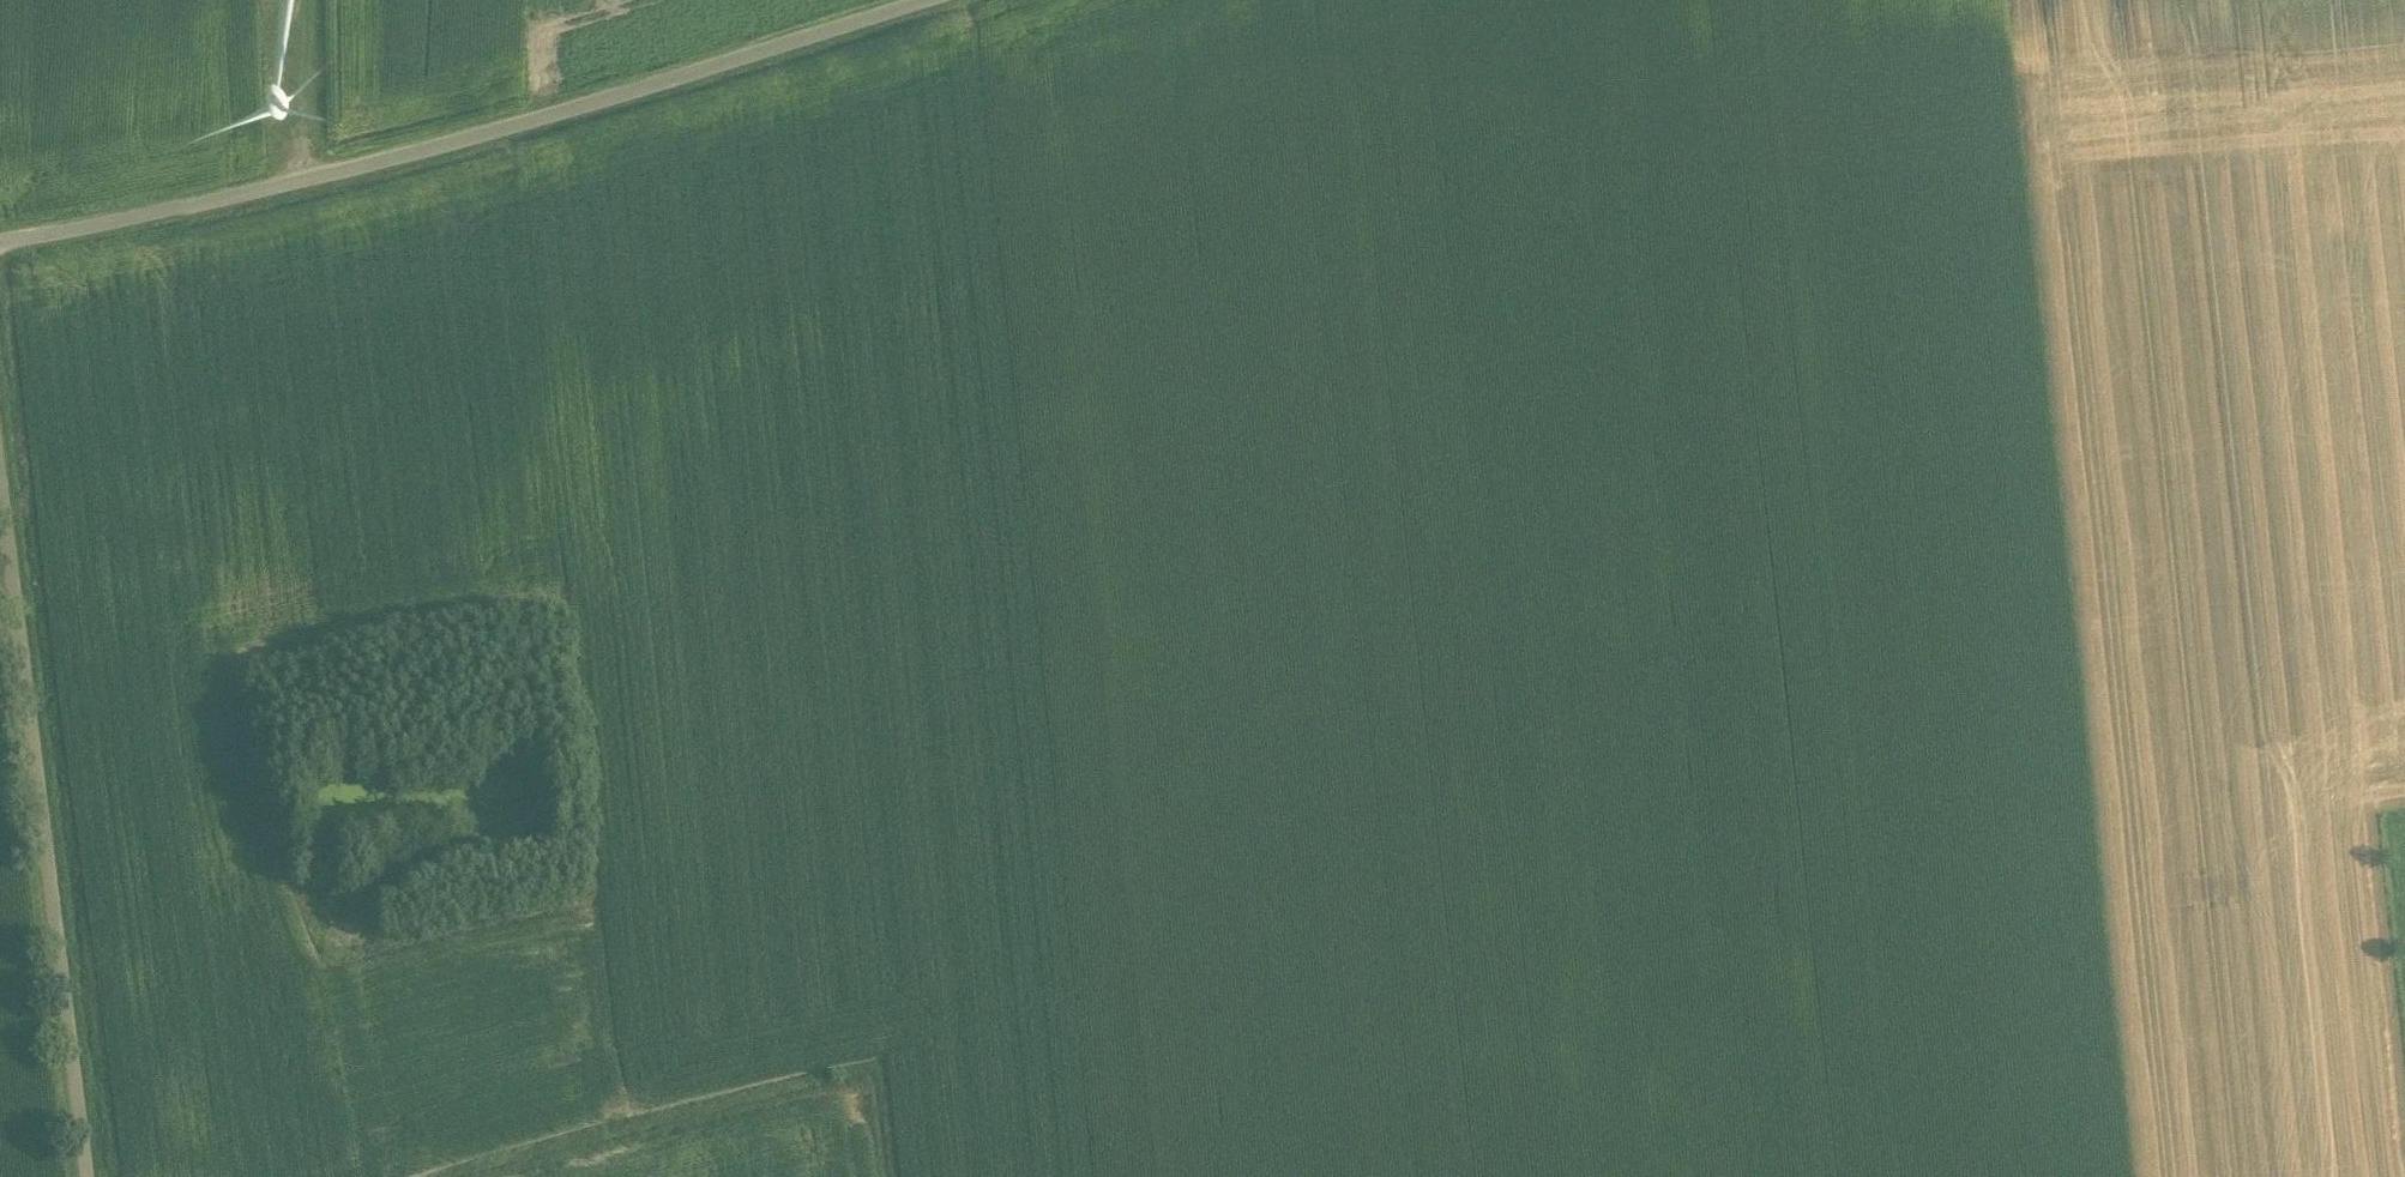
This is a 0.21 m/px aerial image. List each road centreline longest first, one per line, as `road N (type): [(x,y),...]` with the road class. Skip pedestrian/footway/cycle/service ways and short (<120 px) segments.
road 1 (unclassified): [(915,0),(503,129),(84,228),(0,239)]
road 2 (unclassified): [(87,1176),(0,482)]

